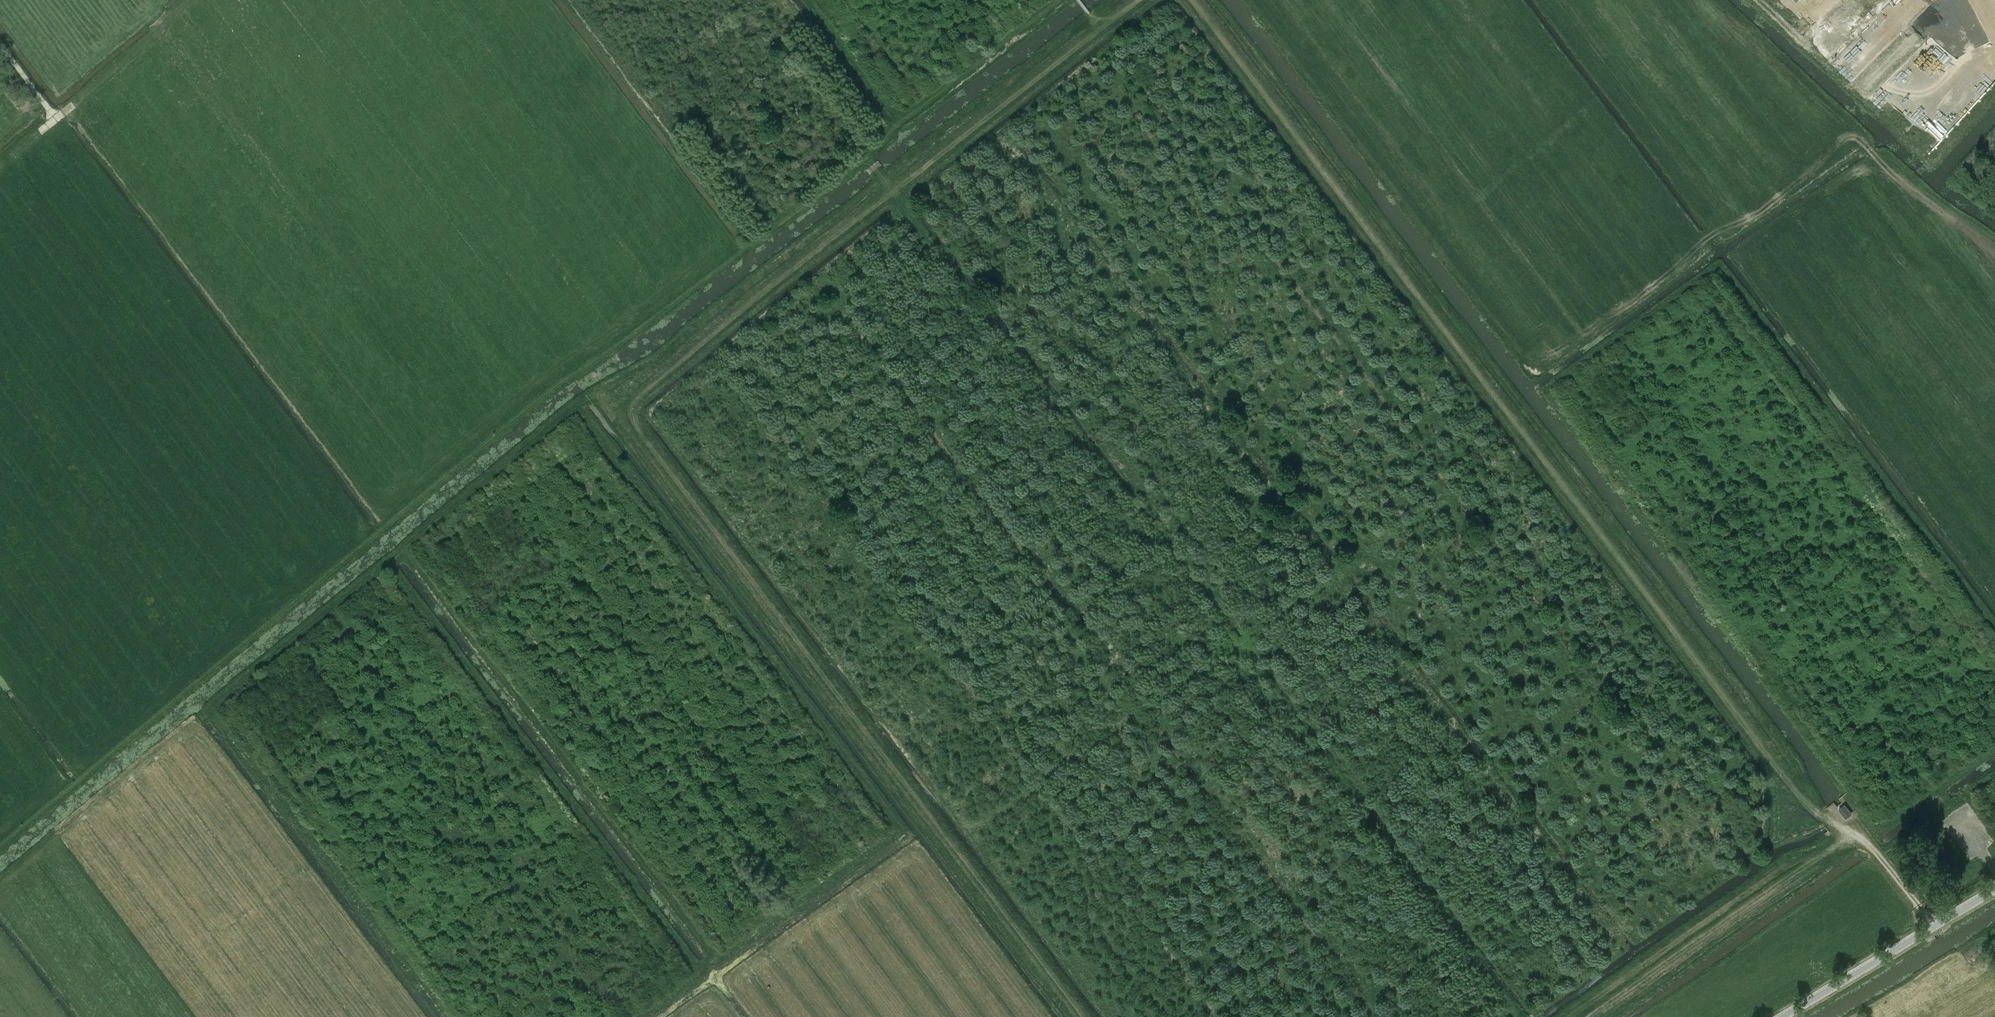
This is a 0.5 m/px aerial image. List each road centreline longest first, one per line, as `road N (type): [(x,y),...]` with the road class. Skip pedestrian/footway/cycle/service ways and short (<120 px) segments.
road 1 (unclassified): [(1786,1016),(1994,887)]

